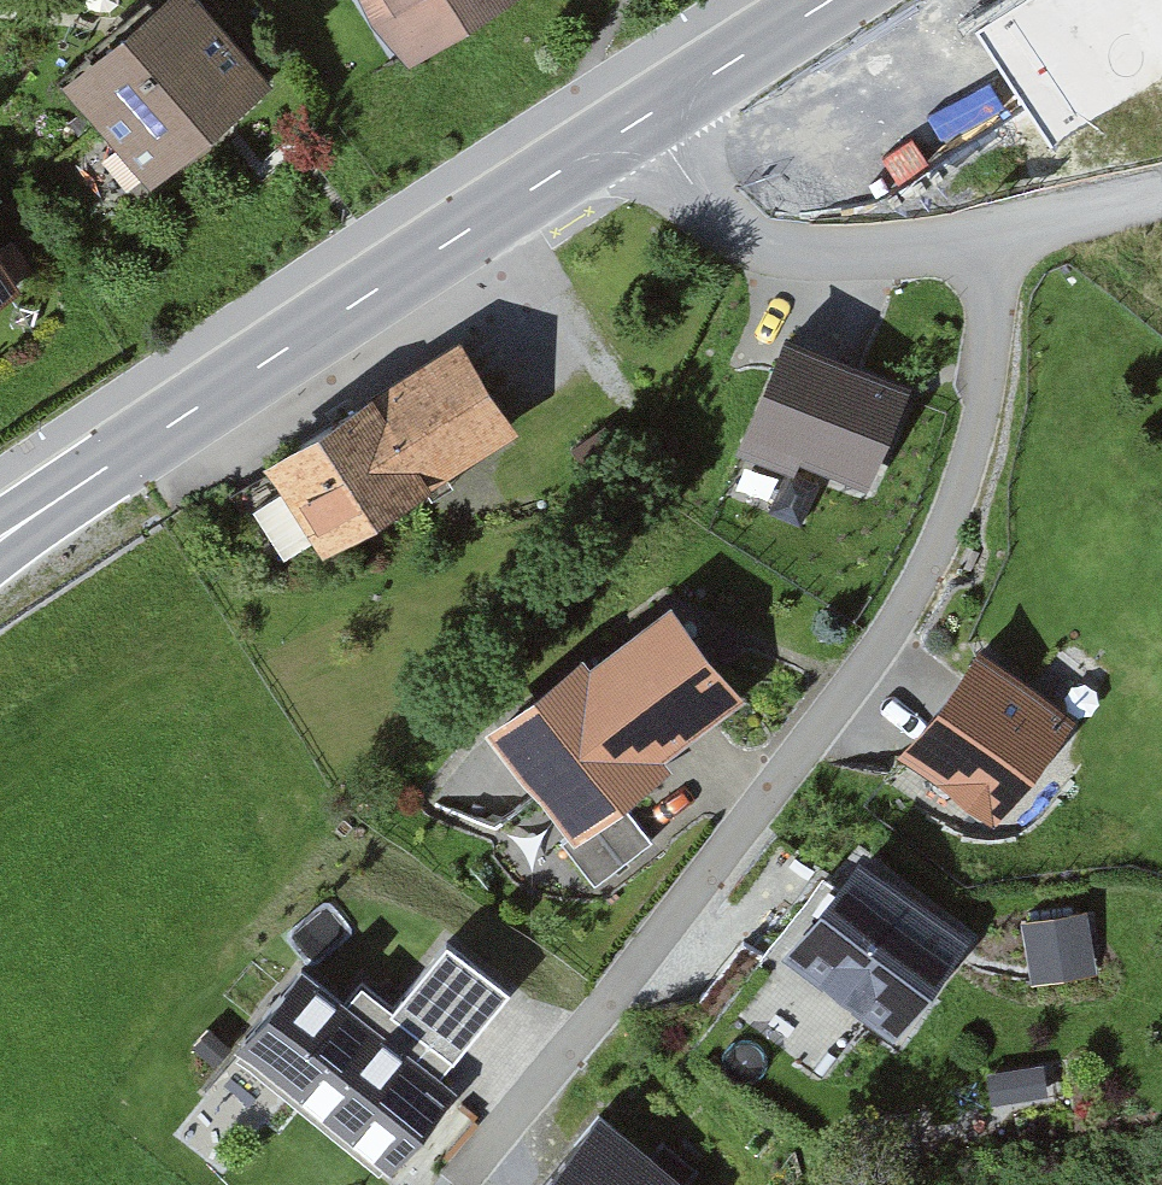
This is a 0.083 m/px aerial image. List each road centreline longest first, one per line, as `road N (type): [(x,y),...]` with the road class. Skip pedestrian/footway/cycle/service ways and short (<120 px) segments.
road 1 (secondary): [(639,123),(0,539)]
road 2 (residential): [(1161,195),(1001,234),(799,249),(764,242),(730,221),(639,123)]
road 3 (secondary): [(833,0),(639,123)]

